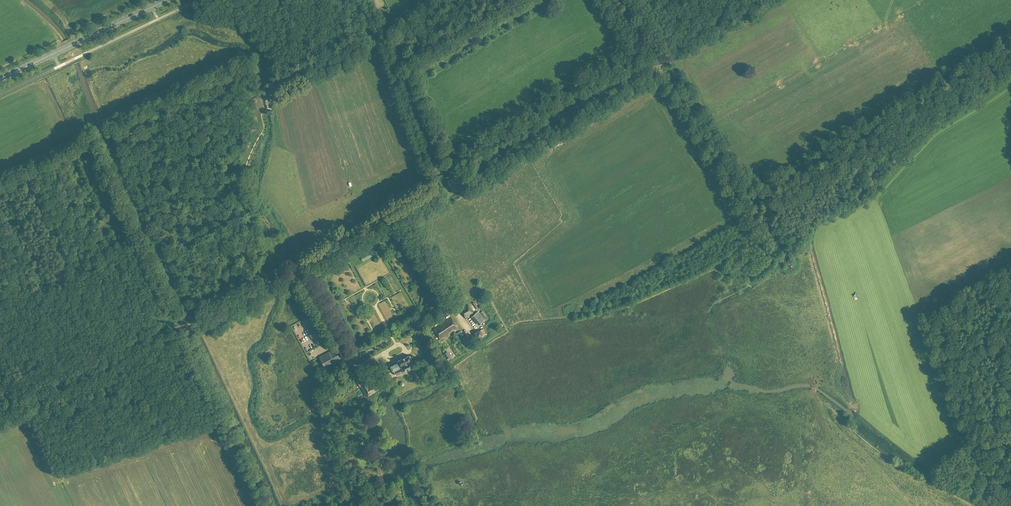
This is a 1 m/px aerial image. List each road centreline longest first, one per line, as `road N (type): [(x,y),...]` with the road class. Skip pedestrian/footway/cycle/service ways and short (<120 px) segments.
road 1 (track): [(87,140),(265,505)]
road 2 (track): [(0,418),(270,283)]
road 3 (unclassified): [(401,210),(434,182),(364,0)]
road 4 (unclassified): [(330,348),(289,274),(401,210)]
road 5 (track): [(1010,89),(943,132),(876,200)]
road 6 (track): [(660,48),(744,192)]
road 7 (secondary): [(0,79),(146,10)]
road 8 (track): [(396,73),(523,0)]

